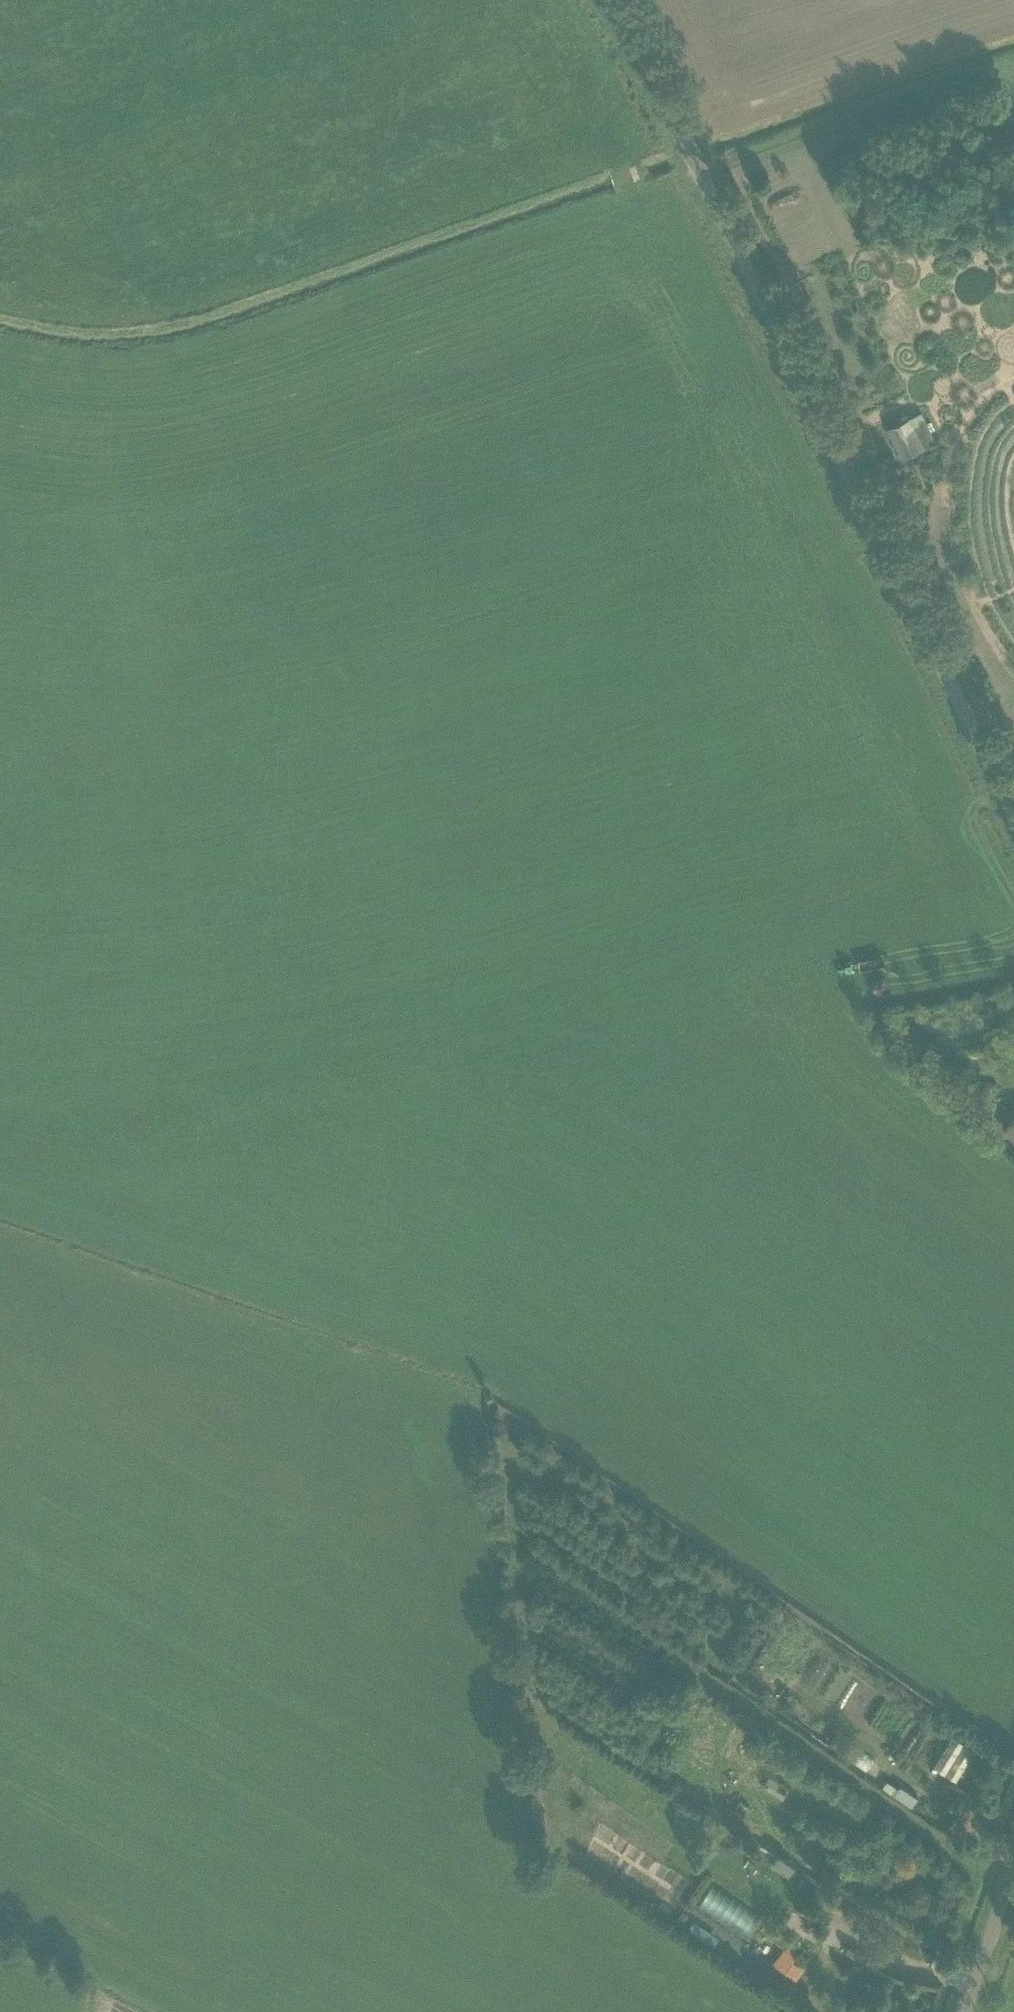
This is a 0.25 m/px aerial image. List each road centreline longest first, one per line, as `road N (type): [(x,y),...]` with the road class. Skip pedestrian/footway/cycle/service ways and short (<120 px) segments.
road 1 (unclassified): [(1013,833),(609,0)]
road 2 (unclassified): [(967,2011),(1013,1874)]

